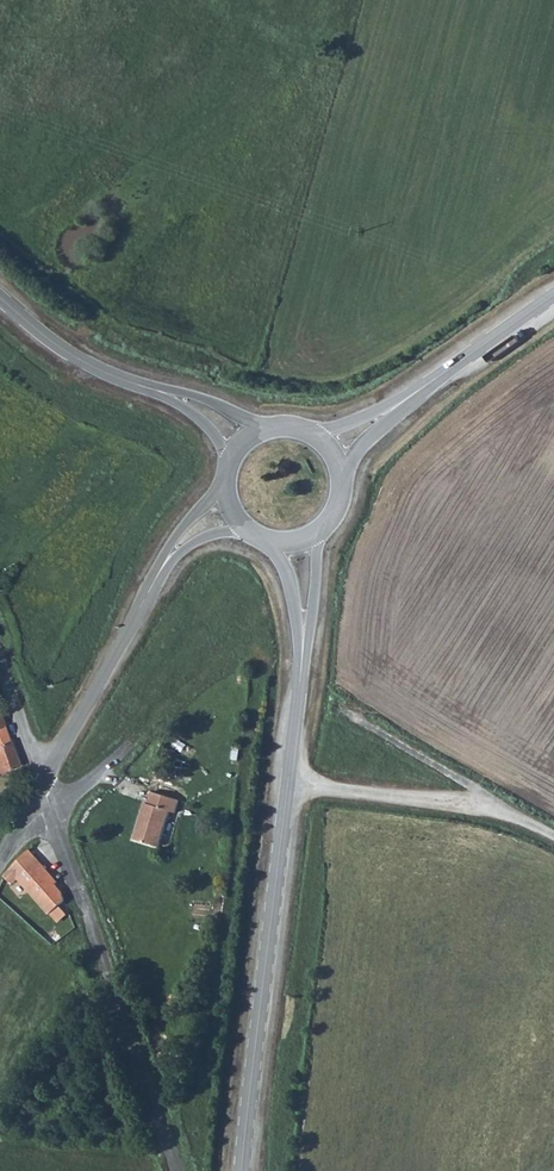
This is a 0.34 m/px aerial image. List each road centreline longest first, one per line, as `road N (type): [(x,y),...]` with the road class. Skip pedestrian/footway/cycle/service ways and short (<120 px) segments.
road 1 (unclassified): [(42,787),(178,1170)]
road 2 (secondary): [(245,1170),(289,784)]
road 3 (unclassified): [(289,784),(518,816)]
road 4 (unclassified): [(151,587),(42,787)]
road 5 (unclassified): [(518,816),(345,713)]
road 6 (secondary): [(158,391),(96,369),(0,299)]
road 7 (tertiary): [(553,300),(415,395)]
road 8 (secondary): [(301,668),(318,532)]
road 9 (secondary): [(273,542),(288,578),(301,668)]
road 10 (unclassified): [(227,484),(165,553),(151,587)]
road 11 (unclassified): [(0,666),(42,787)]

